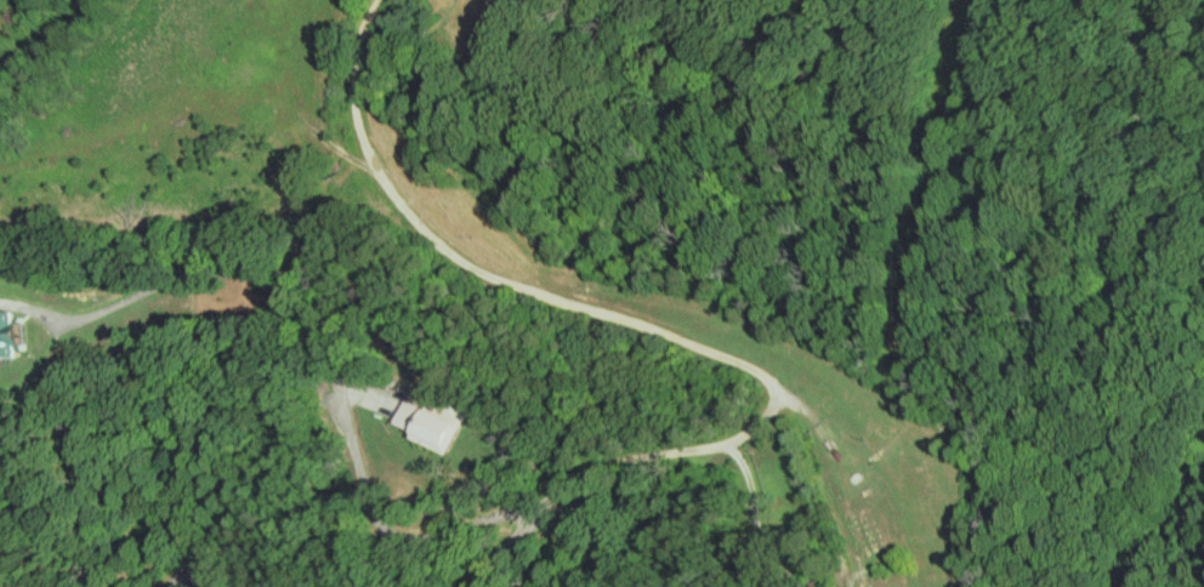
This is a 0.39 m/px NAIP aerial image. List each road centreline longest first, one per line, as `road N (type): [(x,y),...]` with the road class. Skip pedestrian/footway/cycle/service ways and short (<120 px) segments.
road 1 (track): [(785,392),(742,359),(453,252),(386,186),(360,115),(352,57),(384,0)]
road 2 (residential): [(463,586),(575,475),(654,451),(719,444),(756,424),(785,392)]

